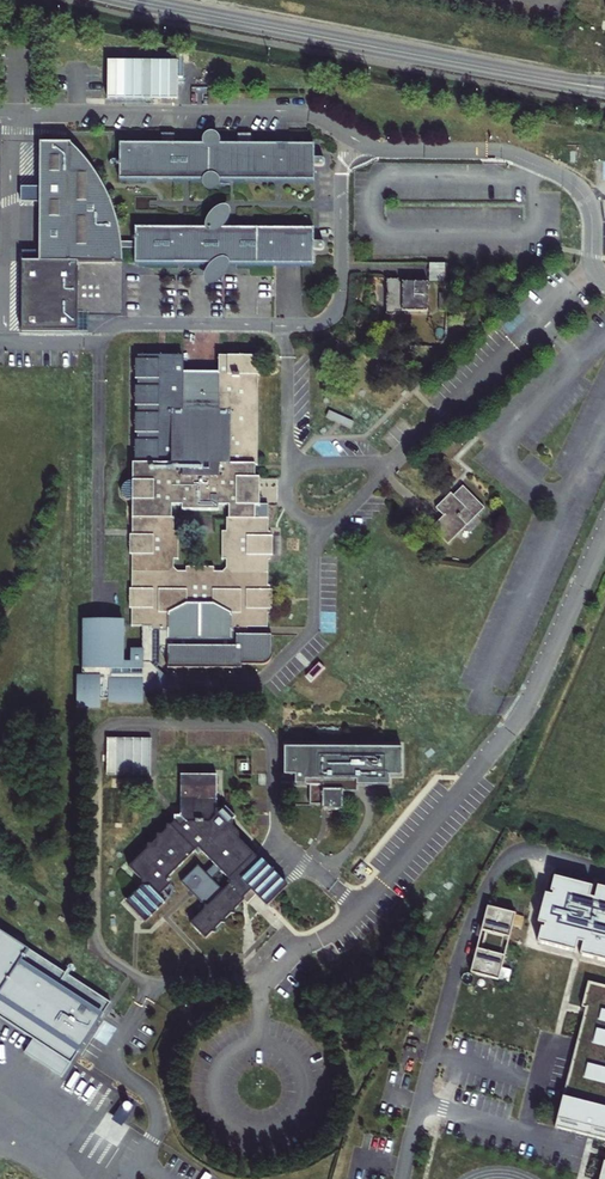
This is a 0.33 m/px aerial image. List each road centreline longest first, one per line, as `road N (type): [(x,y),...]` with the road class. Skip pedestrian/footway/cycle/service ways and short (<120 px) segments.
road 1 (unclassified): [(357,910),(514,718),(604,521)]
road 2 (secondary): [(130,0),(531,77)]

